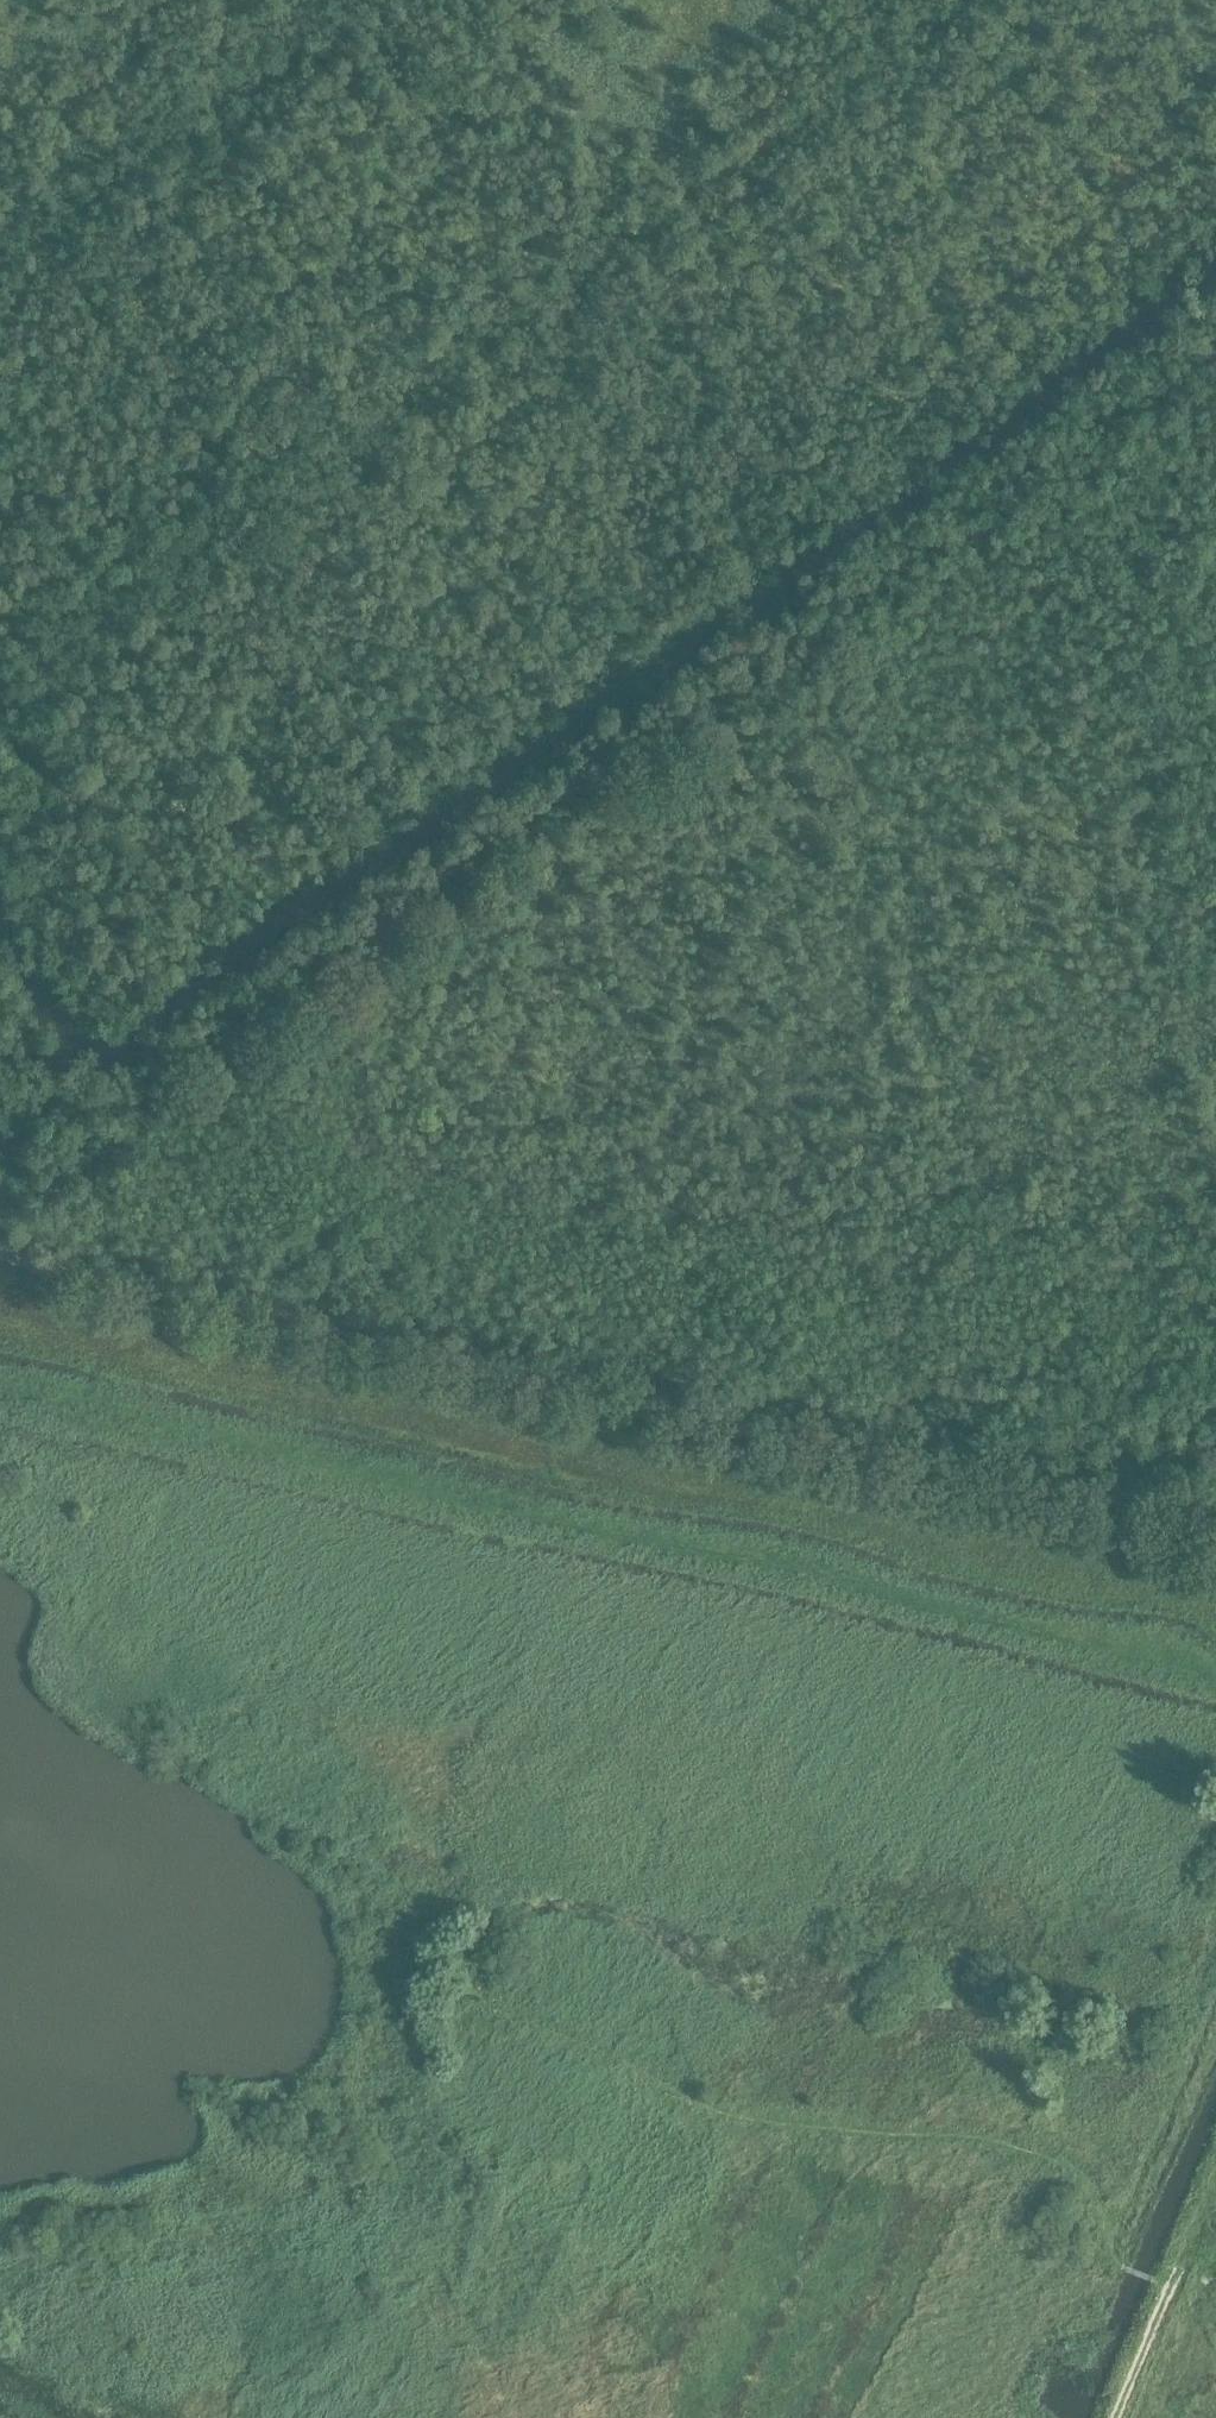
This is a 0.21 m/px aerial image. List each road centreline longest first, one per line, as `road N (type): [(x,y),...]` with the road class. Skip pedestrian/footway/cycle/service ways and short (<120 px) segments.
road 1 (track): [(1115,2417),(1163,2302),(1160,2282)]

